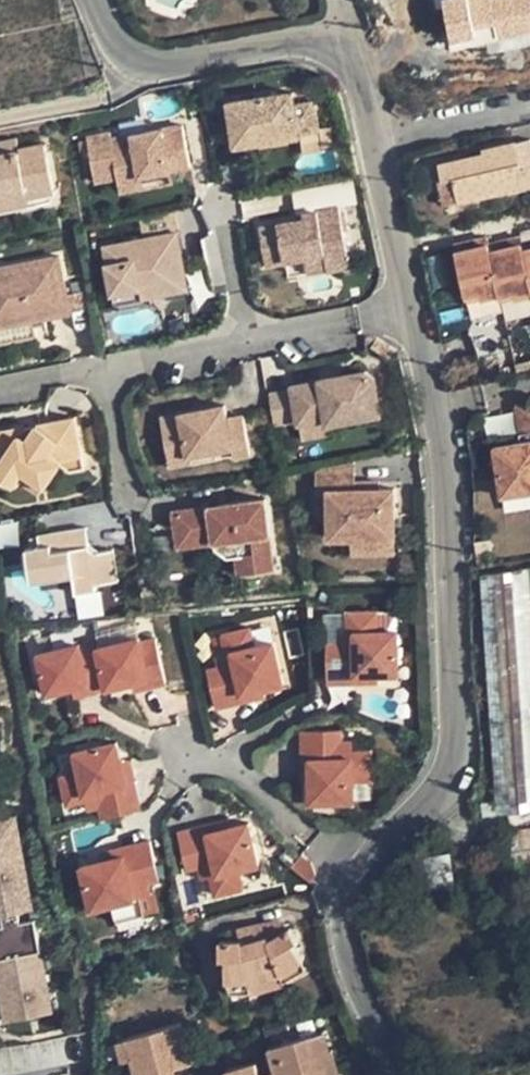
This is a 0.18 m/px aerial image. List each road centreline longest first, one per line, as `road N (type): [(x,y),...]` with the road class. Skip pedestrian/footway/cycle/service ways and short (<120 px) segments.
road 1 (residential): [(420,309),(444,440),(455,744),(440,780),(350,871),(342,914),(349,967),(404,1074)]
road 2 (residential): [(94,0),(110,42),(135,60),(318,40),(355,62),(420,309)]
road 3 (residential): [(420,309),(245,343)]
road 4 (residential): [(245,343),(213,186)]
road 5 (residential): [(245,343),(104,366)]
road 6 (residential): [(104,366),(131,503)]

